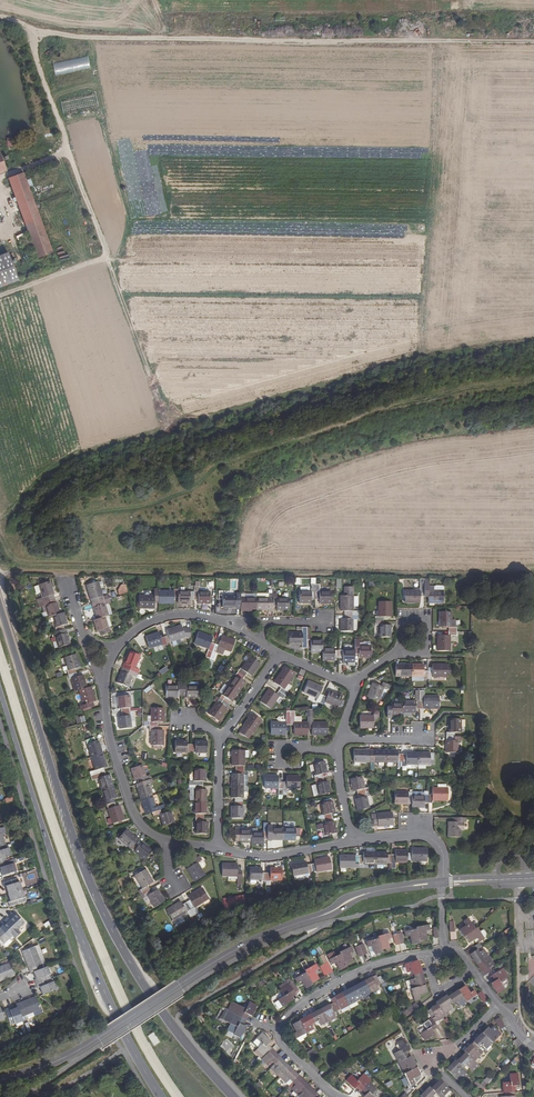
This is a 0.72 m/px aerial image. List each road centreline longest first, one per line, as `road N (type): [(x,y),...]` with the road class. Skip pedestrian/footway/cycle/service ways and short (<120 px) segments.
road 1 (primary): [(234,1096),(172,1024),(102,910),(0,607)]
road 2 (track): [(27,28),(81,37),(533,42)]
road 3 (unclassified): [(0,1080),(65,1057),(251,942),(363,895),(442,882)]
road 4 (primary): [(0,690),(76,923),(161,1096)]
road 5 (residential): [(169,842),(147,832),(129,805),(105,687)]
road 6 (residential): [(278,1029),(315,995),(355,974),(425,954)]
road 7 (residential): [(353,840),(259,857),(217,849)]
road 8 (residential): [(499,1005),(434,1060),(464,1096)]
road 9 (residential): [(442,882),(442,851),(425,834),(353,840)]

